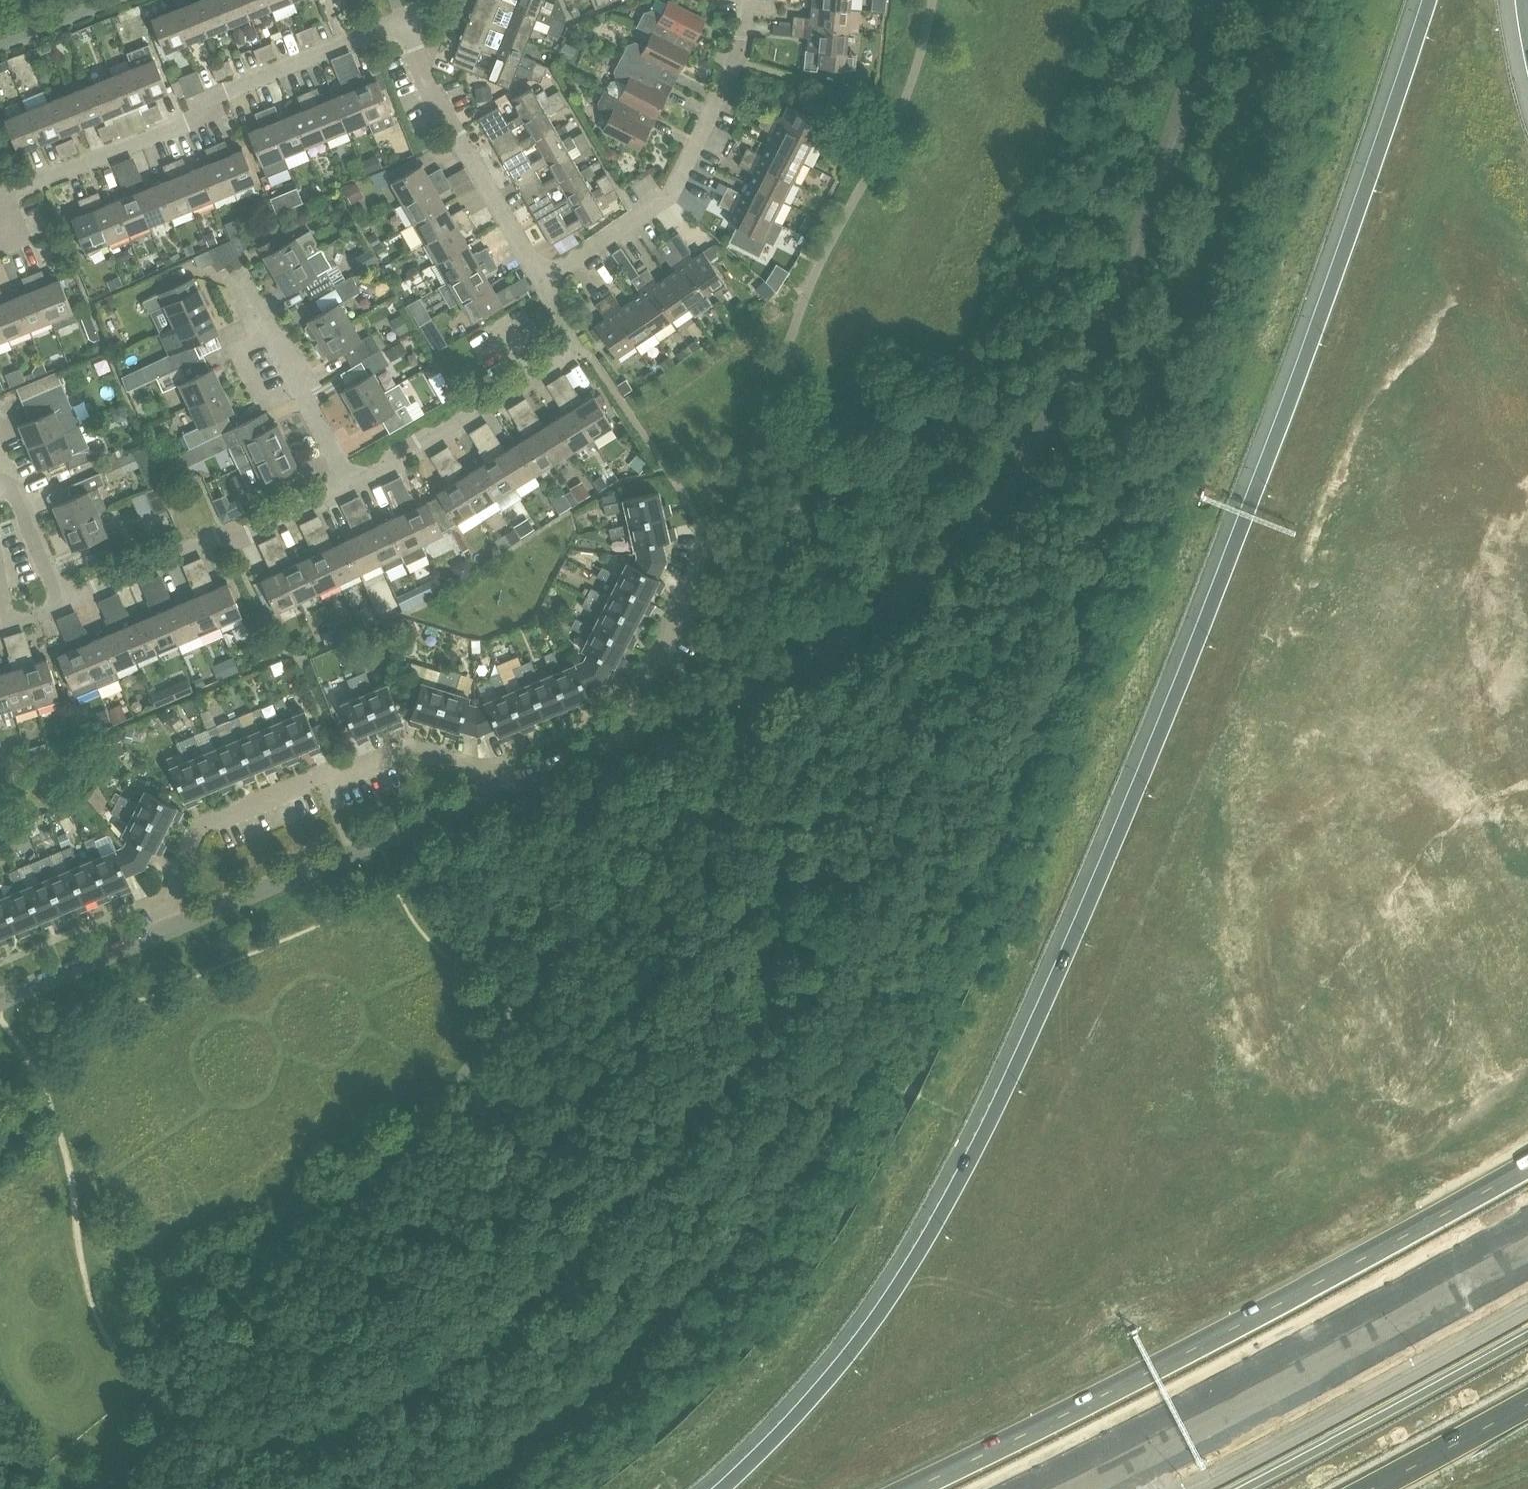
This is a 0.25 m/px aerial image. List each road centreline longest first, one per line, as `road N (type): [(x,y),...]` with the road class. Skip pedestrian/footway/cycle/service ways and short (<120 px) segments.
road 1 (motorway): [(1430,0),(1334,287),(1203,631),(1017,1079),(927,1255),(876,1327),(725,1488)]
road 2 (unclassified): [(620,739),(837,640),(923,575),(993,504),(1080,366),(1187,97),(1211,0)]
road 3 (motorway): [(1527,1173),(923,1488)]
road 4 (motorway): [(1527,1253),(1083,1488)]
road 5 (residential): [(0,247),(11,194),(186,123),(226,91),(403,19)]
road 6 (residential): [(518,781),(407,747),(202,823),(167,893),(169,928)]
road 7 (unclassified): [(169,928),(518,781)]
road 8 (residential): [(745,0),(737,60),(672,191),(544,279)]
road 9 (motorway): [(1218,1488),(1527,1322)]
road 10 (residential): [(62,605),(354,487)]
road 11 (residential): [(544,279),(444,113),(403,19)]
road 12 (residential): [(354,487),(243,284)]
road 13 (residential): [(354,487),(536,393)]
road 14 (residential): [(620,739),(627,704),(699,563)]
road 15 (motorway): [(1357,1488),(1527,1395)]
road 16 (unclassified): [(0,999),(169,928)]
road 17 (residential): [(0,488),(11,489),(62,605)]
road 18 (residential): [(536,393),(555,383),(573,356),(567,318),(544,279)]

